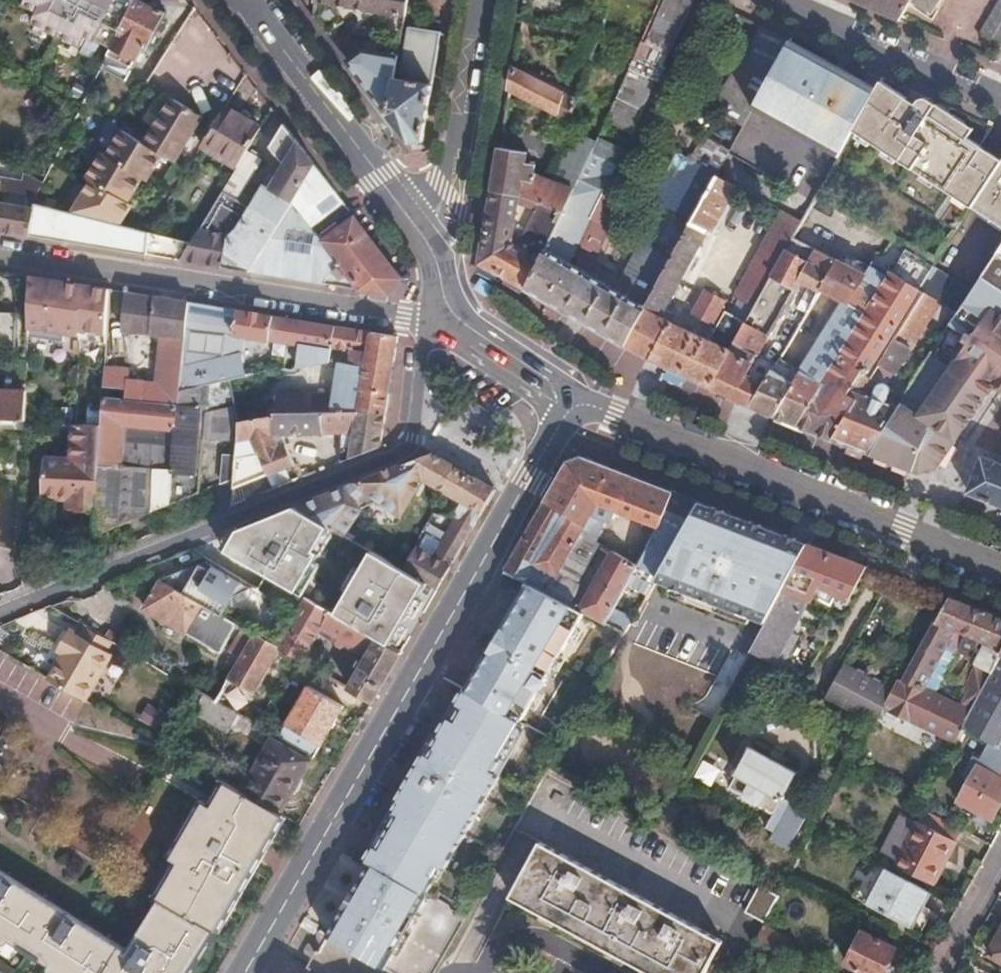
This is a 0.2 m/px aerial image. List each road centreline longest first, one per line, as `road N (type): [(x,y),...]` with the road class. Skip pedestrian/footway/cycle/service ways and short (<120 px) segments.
road 1 (secondary): [(573,404),(247,972)]
road 2 (residential): [(448,318),(418,360),(393,454),(0,608)]
road 3 (secondary): [(573,404),(1000,570)]
road 4 (residential): [(0,250),(400,319),(448,318)]
road 5 (secondary): [(244,0),(422,229)]
road 6 (residential): [(1000,98),(777,0)]
road 7 (residential): [(481,0),(446,190),(438,215),(422,229)]
road 8 (secondary): [(448,318),(573,404)]
road 9 (residential): [(942,972),(1000,866)]

